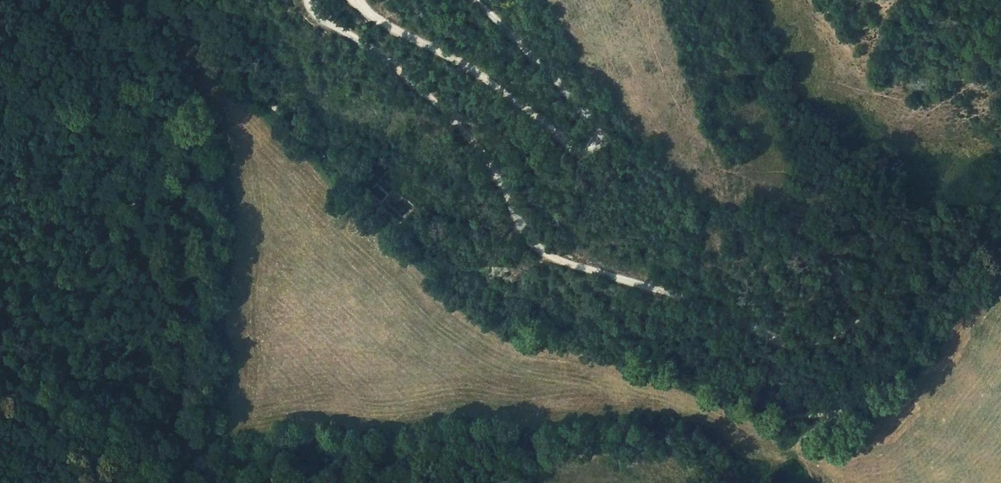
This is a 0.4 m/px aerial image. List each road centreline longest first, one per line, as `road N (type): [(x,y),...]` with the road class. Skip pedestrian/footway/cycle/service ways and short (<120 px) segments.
road 1 (track): [(168,0),(192,33),(472,297),(643,352),(760,414),(822,420),(867,396),(958,280),(978,194)]
road 2 (track): [(309,0),(315,16),(378,50),(488,148),(535,242),(556,260),(679,297),(797,347),(847,338),(938,235),(1000,181)]
road 3 (track): [(483,0),(593,117),(591,149),(566,146),(523,101),(376,19),(358,0)]

